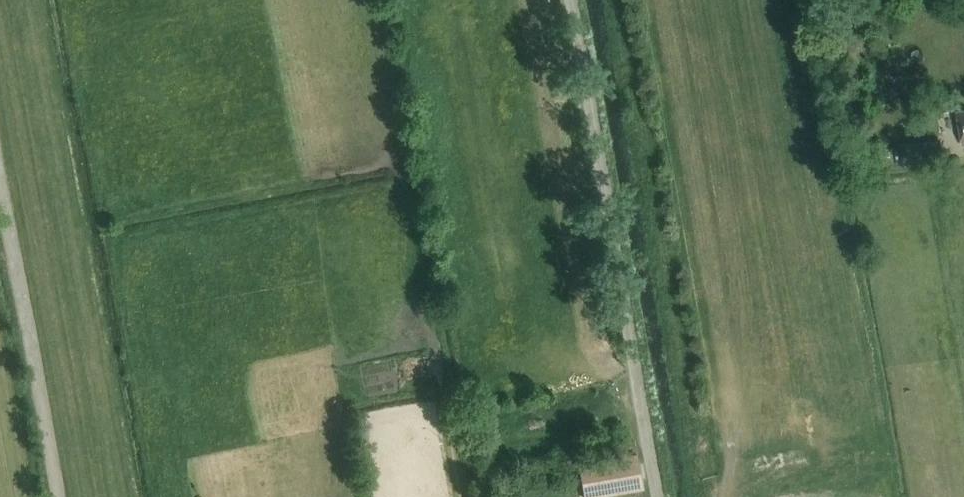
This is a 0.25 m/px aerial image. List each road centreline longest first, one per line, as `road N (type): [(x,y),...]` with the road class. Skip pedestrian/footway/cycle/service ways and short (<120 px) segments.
road 1 (track): [(0,171),(57,496)]

